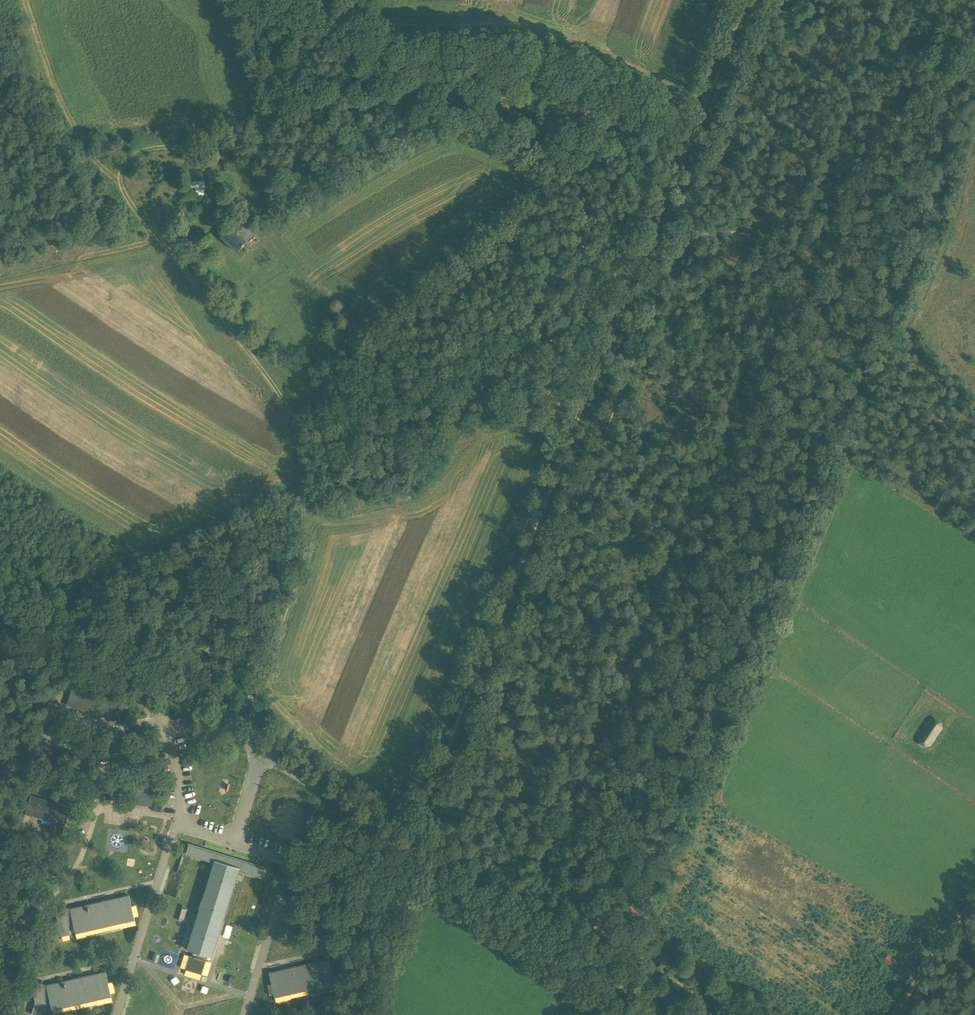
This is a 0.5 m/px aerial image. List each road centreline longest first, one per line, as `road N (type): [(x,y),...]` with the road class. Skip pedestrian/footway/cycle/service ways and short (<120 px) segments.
road 1 (unclassified): [(404,847),(147,677),(0,604)]
road 2 (unclassified): [(662,1014),(404,847)]
road 3 (residential): [(352,1014),(404,847)]

